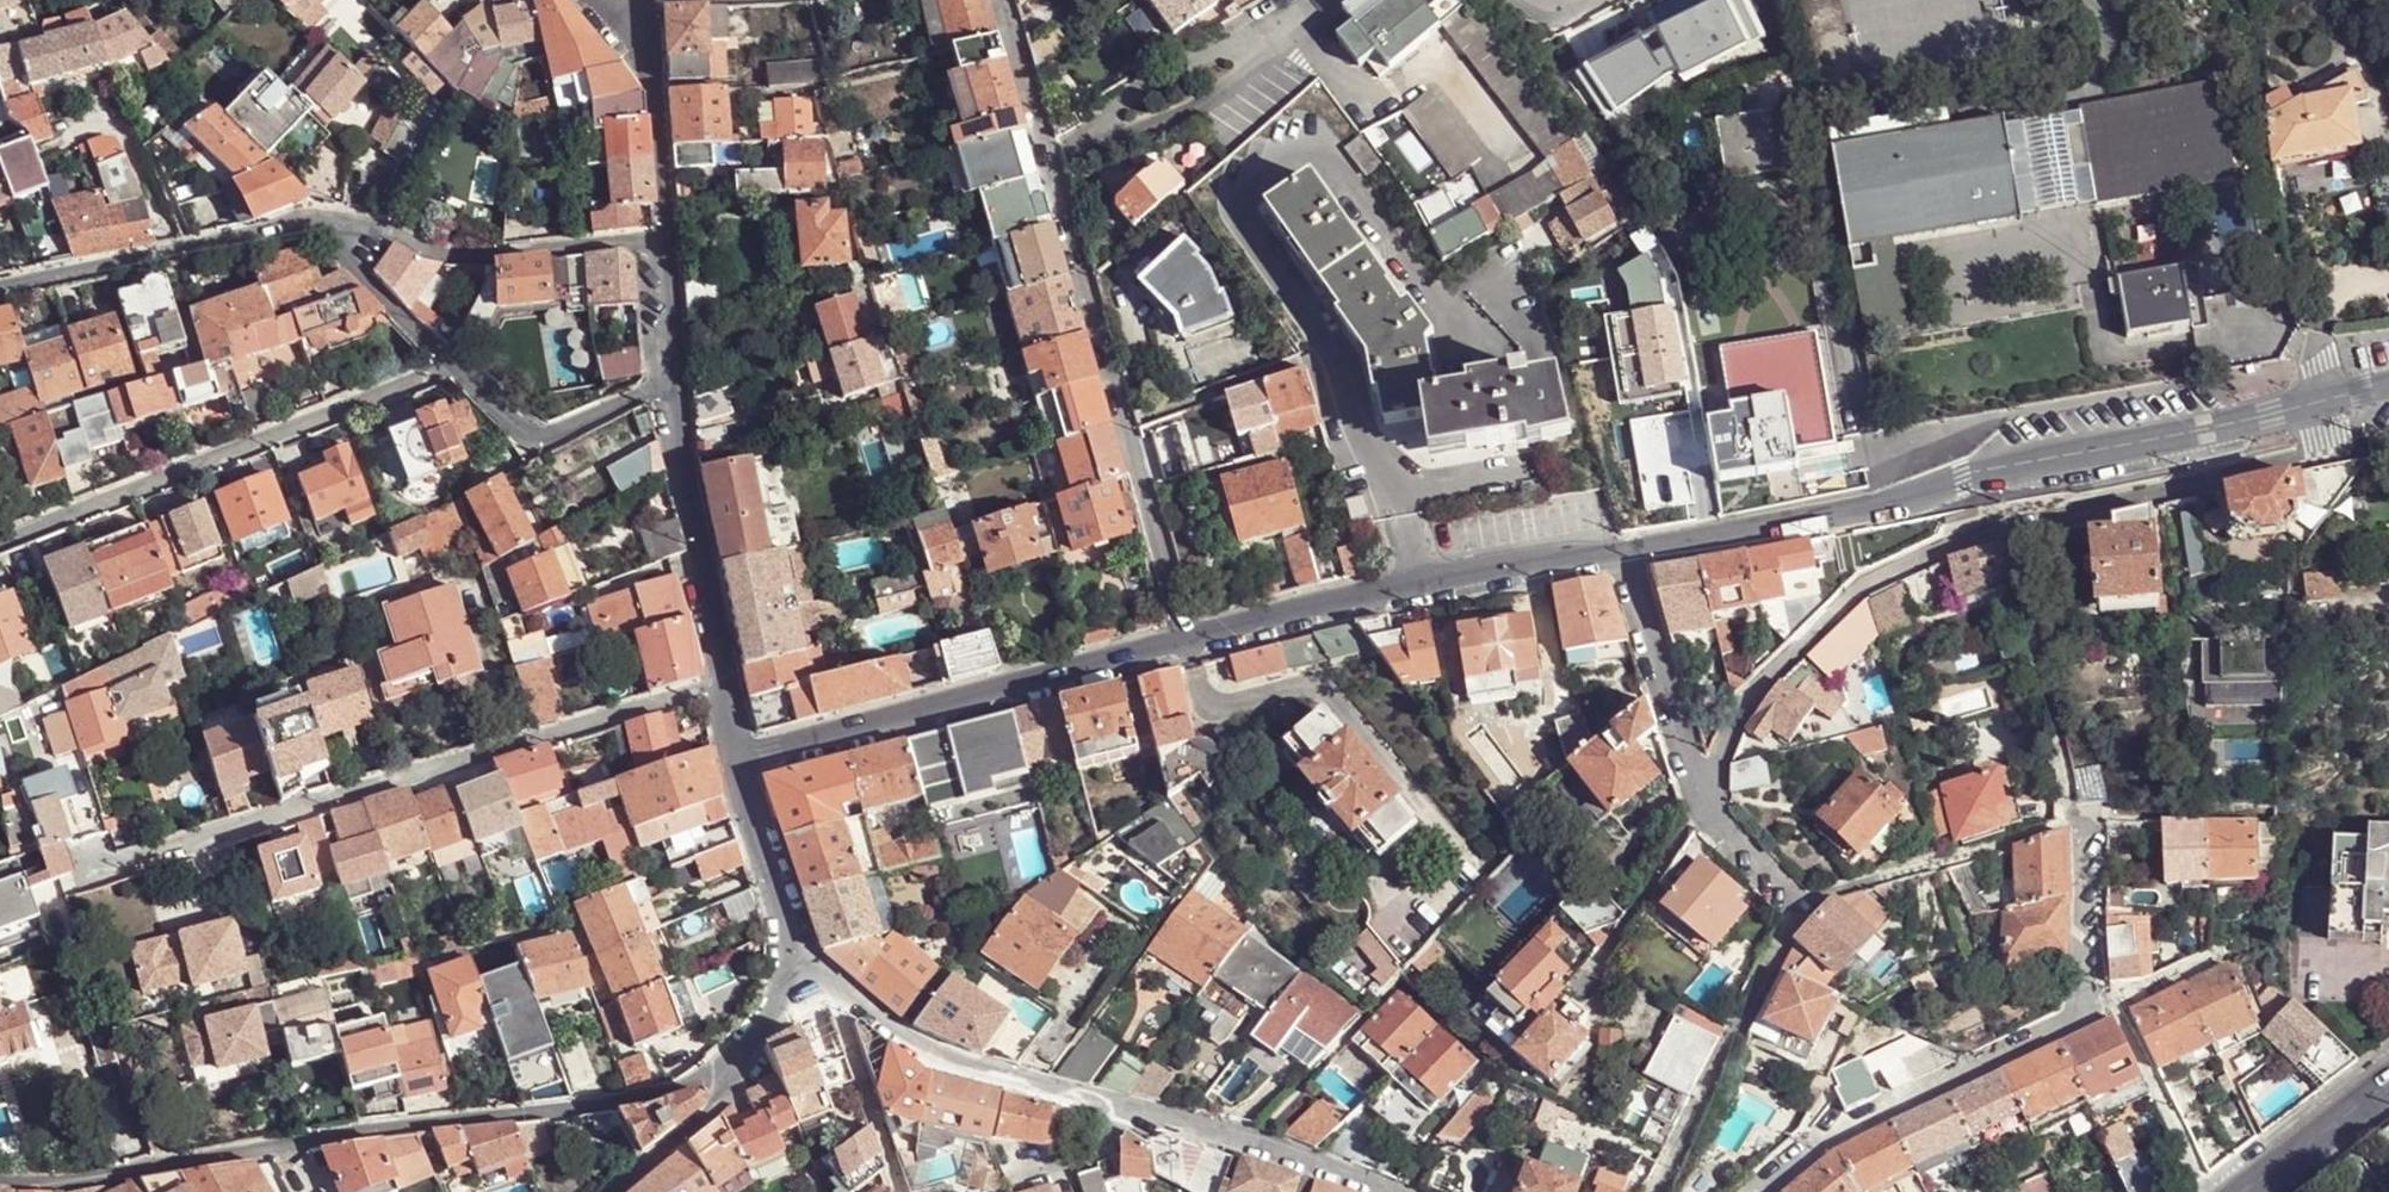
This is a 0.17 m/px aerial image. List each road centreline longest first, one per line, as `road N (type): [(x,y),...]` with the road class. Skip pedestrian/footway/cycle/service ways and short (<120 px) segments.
road 1 (residential): [(738,764),(1183,642),(1427,586),(1626,554)]
road 2 (residential): [(2328,404),(2333,436),(2298,462),(1952,546),(1874,580),(1751,699),(1702,806)]
road 3 (residential): [(730,1061),(681,1089),(636,1101),(397,1127),(56,1182),(0,1181)]
road 4 (residential): [(1626,554),(1879,511),(1937,489),(2328,404)]
road 5 (residential): [(719,682),(72,877)]
road 6 (residential): [(804,977),(931,1062),(1170,1117),(1376,1191)]
road 7 (residential): [(1760,1191),(1818,1145),(2084,1019),(2084,883),(2070,796)]
road 8 (residential): [(0,539),(449,367)]
road 9 (residential): [(663,236),(440,256),(391,236),(309,222)]
road 10 (residential): [(0,286),(309,222)]
road 11 (residential): [(665,381),(719,682)]
road 12 (residential): [(1702,806),(1626,554)]
road 13 (residential): [(449,367),(529,444),(665,381)]
road 14 (residential): [(738,764),(804,977)]
road 15 (residential): [(1580,987),(1702,806)]
road 16 (residential): [(309,222),(449,367)]
road 17 (residential): [(730,1061),(703,1117),(608,1191)]
road 18 (tertiary): [(2246,1191),(2388,1078)]
road 19 (residential): [(650,78),(663,236)]
road 20 (residential): [(663,236),(655,255),(665,381)]
road 21 (residential): [(1796,911),(1702,806)]
road 22 (residential): [(638,6),(768,0)]

